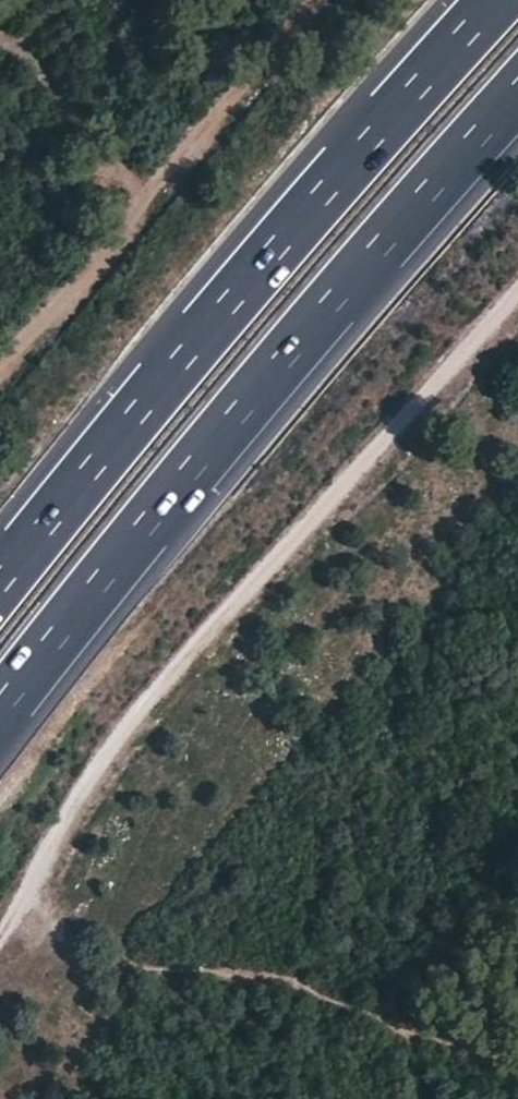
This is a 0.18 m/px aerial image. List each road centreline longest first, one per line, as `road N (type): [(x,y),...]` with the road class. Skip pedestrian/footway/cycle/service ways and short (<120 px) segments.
road 1 (track): [(517,297),(165,687),(104,768),(0,950)]
road 2 (motorway): [(0,707),(191,470),(517,99)]
road 3 (motorway): [(501,0),(131,416),(0,582)]
road 4 (track): [(327,0),(0,370)]

